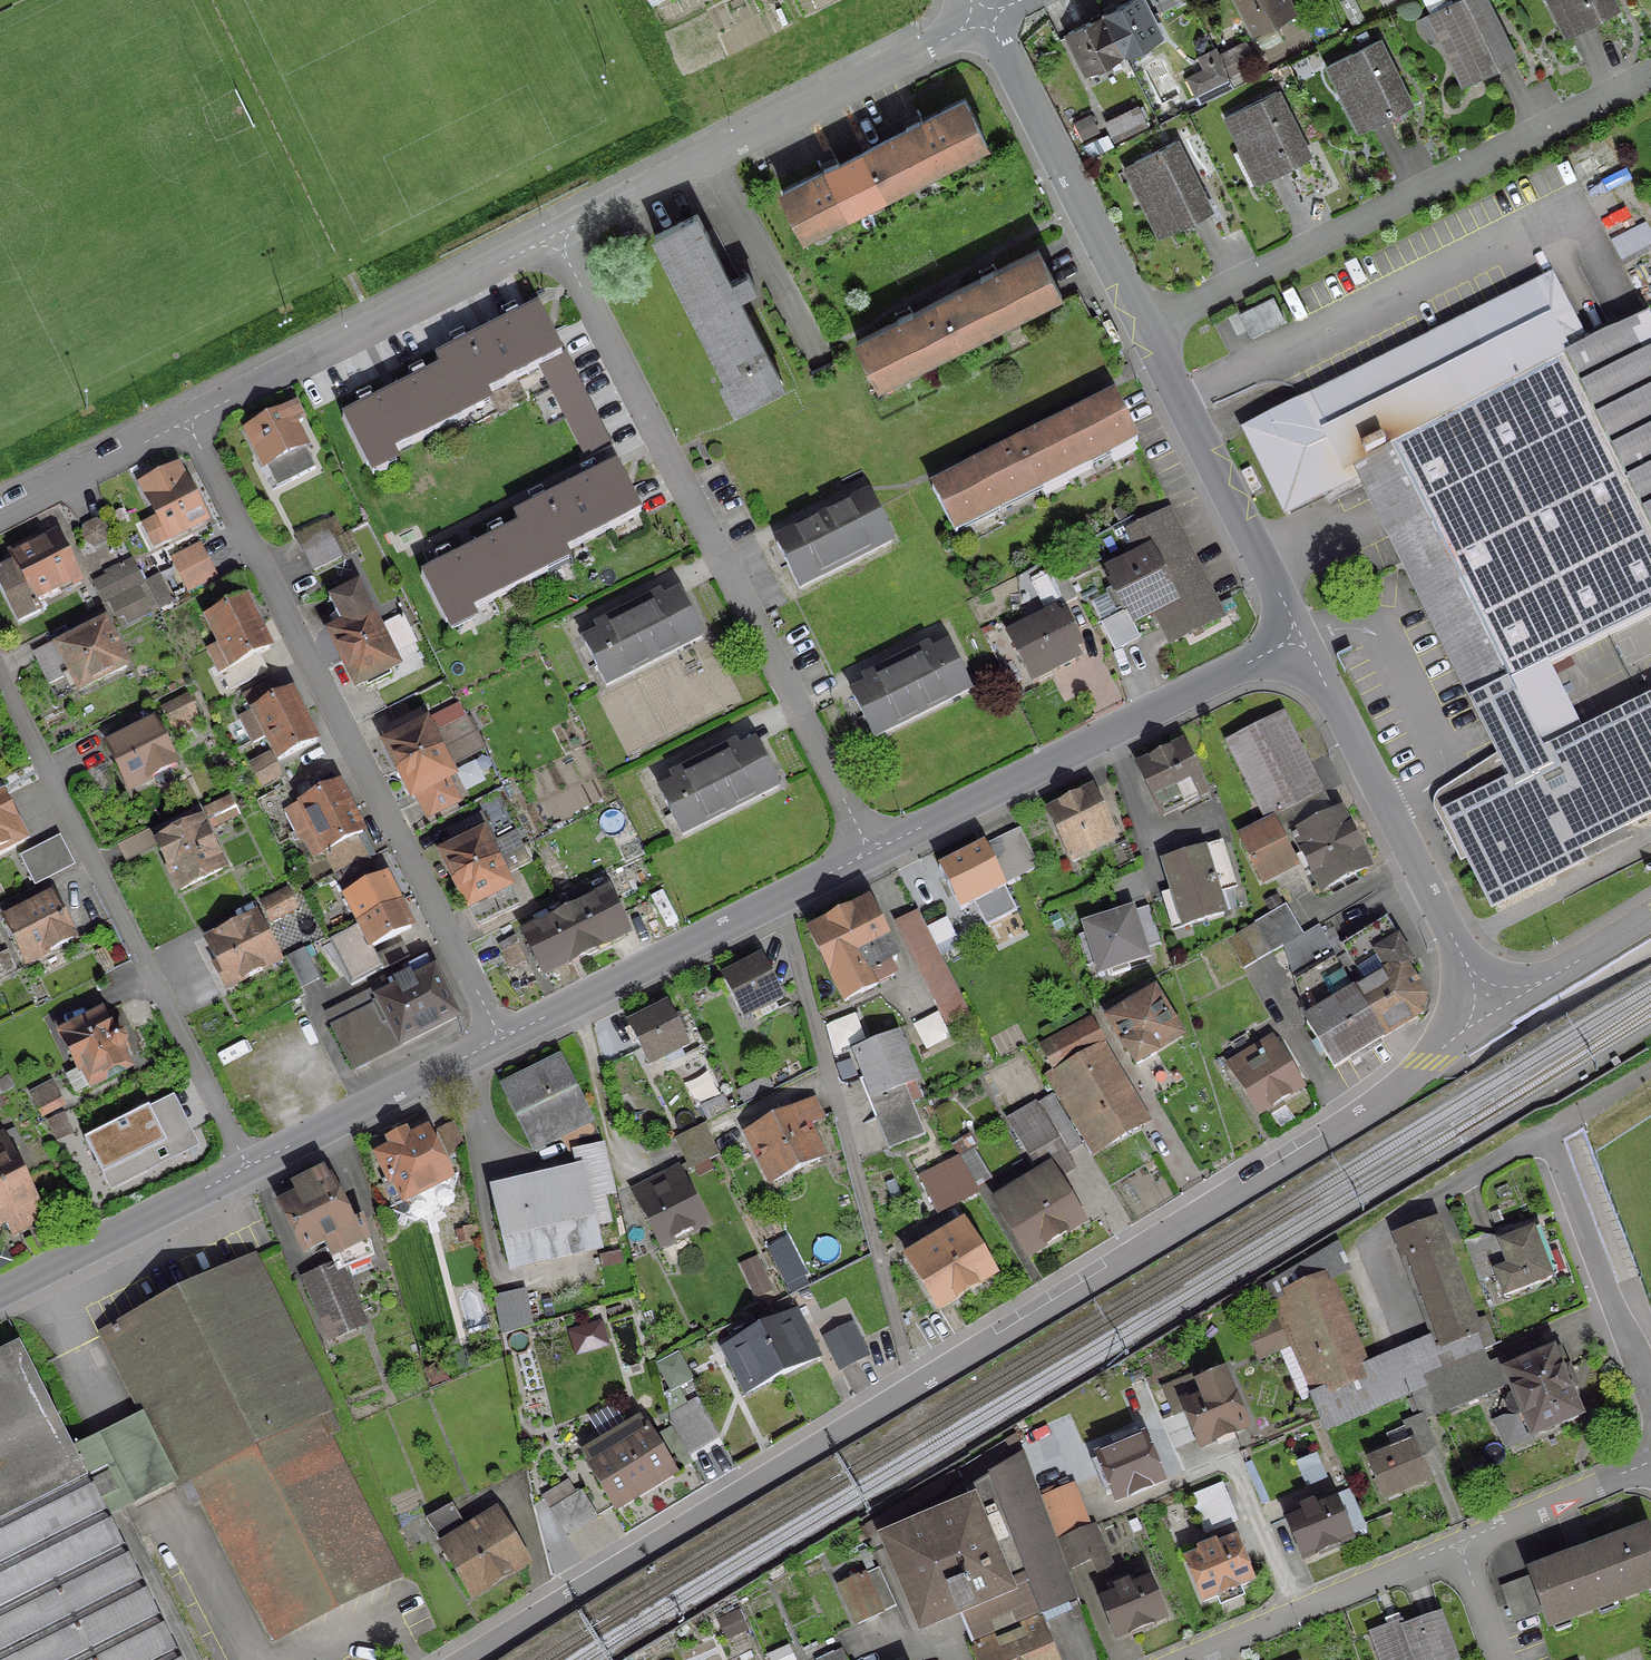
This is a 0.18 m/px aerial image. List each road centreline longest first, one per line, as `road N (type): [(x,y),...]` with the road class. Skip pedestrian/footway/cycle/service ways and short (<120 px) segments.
road 1 (residential): [(1483,1002),(1402,1084),(457,1659)]
road 2 (residential): [(553,235),(872,853)]
road 3 (residential): [(187,420),(502,1038)]
road 4 (residential): [(1142,326),(1650,71)]
road 5 (residential): [(0,678),(248,1165)]
road 6 (track): [(770,904),(790,936),(912,1383)]
road 7 (residential): [(984,18),(553,235)]
road 8 (residential): [(1300,634),(872,853)]
road 9 (residential): [(872,853),(502,1038)]
road 10 (residential): [(1300,634),(1483,1002)]
road 11 (residential): [(553,235),(187,420)]
road 12 (residential): [(984,18),(1142,326)]
road 13 (residential): [(1142,326),(1300,634)]
road 14 (residential): [(1540,1144),(1650,1436)]
road 15 (residential): [(1540,1144),(1368,1238),(1396,1334)]
road 16 (residential): [(502,1038),(248,1165)]
road 17 (residential): [(248,1165),(0,1292)]
road 18 (residential): [(1205,1659),(1448,1556)]
road 19 (residential): [(1448,1556),(1650,1475)]
road 20 (residential): [(187,420),(0,515)]
road 21 (residential): [(1650,917),(1537,984),(1483,1002)]
road 22 (residential): [(1650,1072),(1540,1144)]

